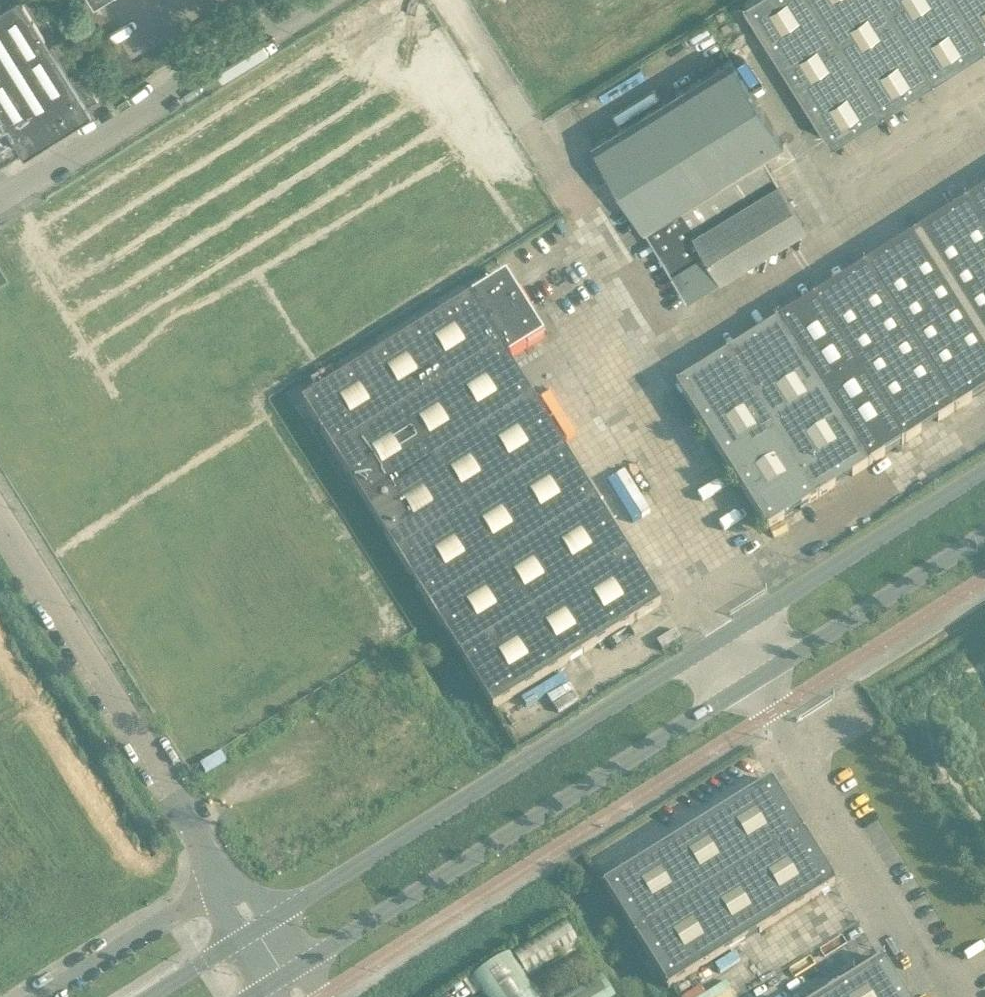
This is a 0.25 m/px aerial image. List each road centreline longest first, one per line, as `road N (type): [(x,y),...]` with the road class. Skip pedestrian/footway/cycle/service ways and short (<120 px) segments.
road 1 (unclassified): [(723,636),(593,393),(984,146)]
road 2 (secondary): [(285,978),(756,683)]
road 3 (secondary): [(723,636),(255,930)]
road 4 (unclassified): [(227,885),(0,525)]
road 5 (unclassified): [(319,0),(0,202)]
road 6 (unclassified): [(957,996),(756,683)]
road 7 (secondary): [(984,473),(723,636)]
road 8 (secondary): [(756,683),(984,537)]
road 9 (unclassified): [(227,885),(45,996)]
road 10 (secondary): [(255,930),(150,996)]

